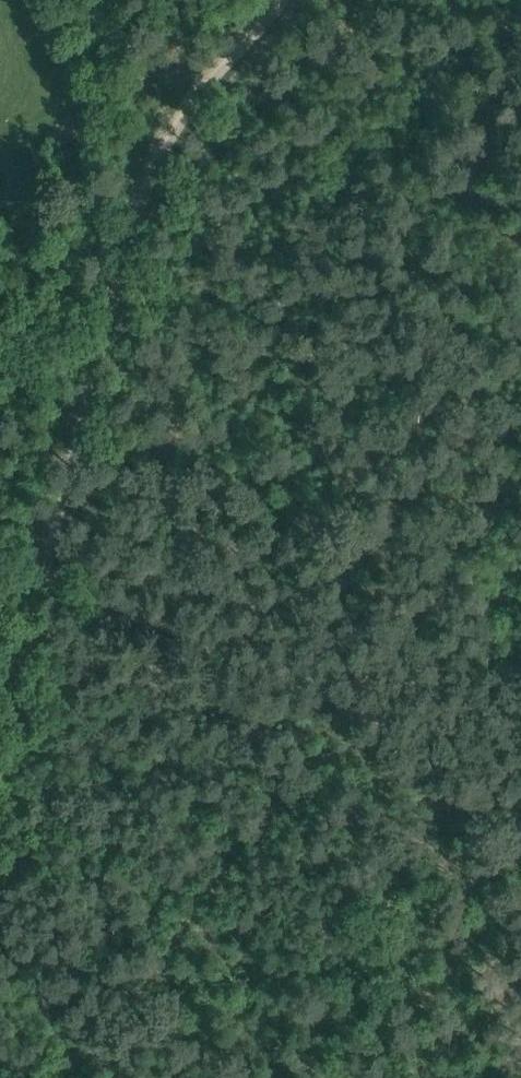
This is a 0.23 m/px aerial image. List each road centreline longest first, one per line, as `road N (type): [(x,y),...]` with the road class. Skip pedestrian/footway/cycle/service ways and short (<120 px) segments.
road 1 (track): [(0,773),(141,194),(177,129),(282,0)]
road 2 (track): [(352,582),(89,451)]

